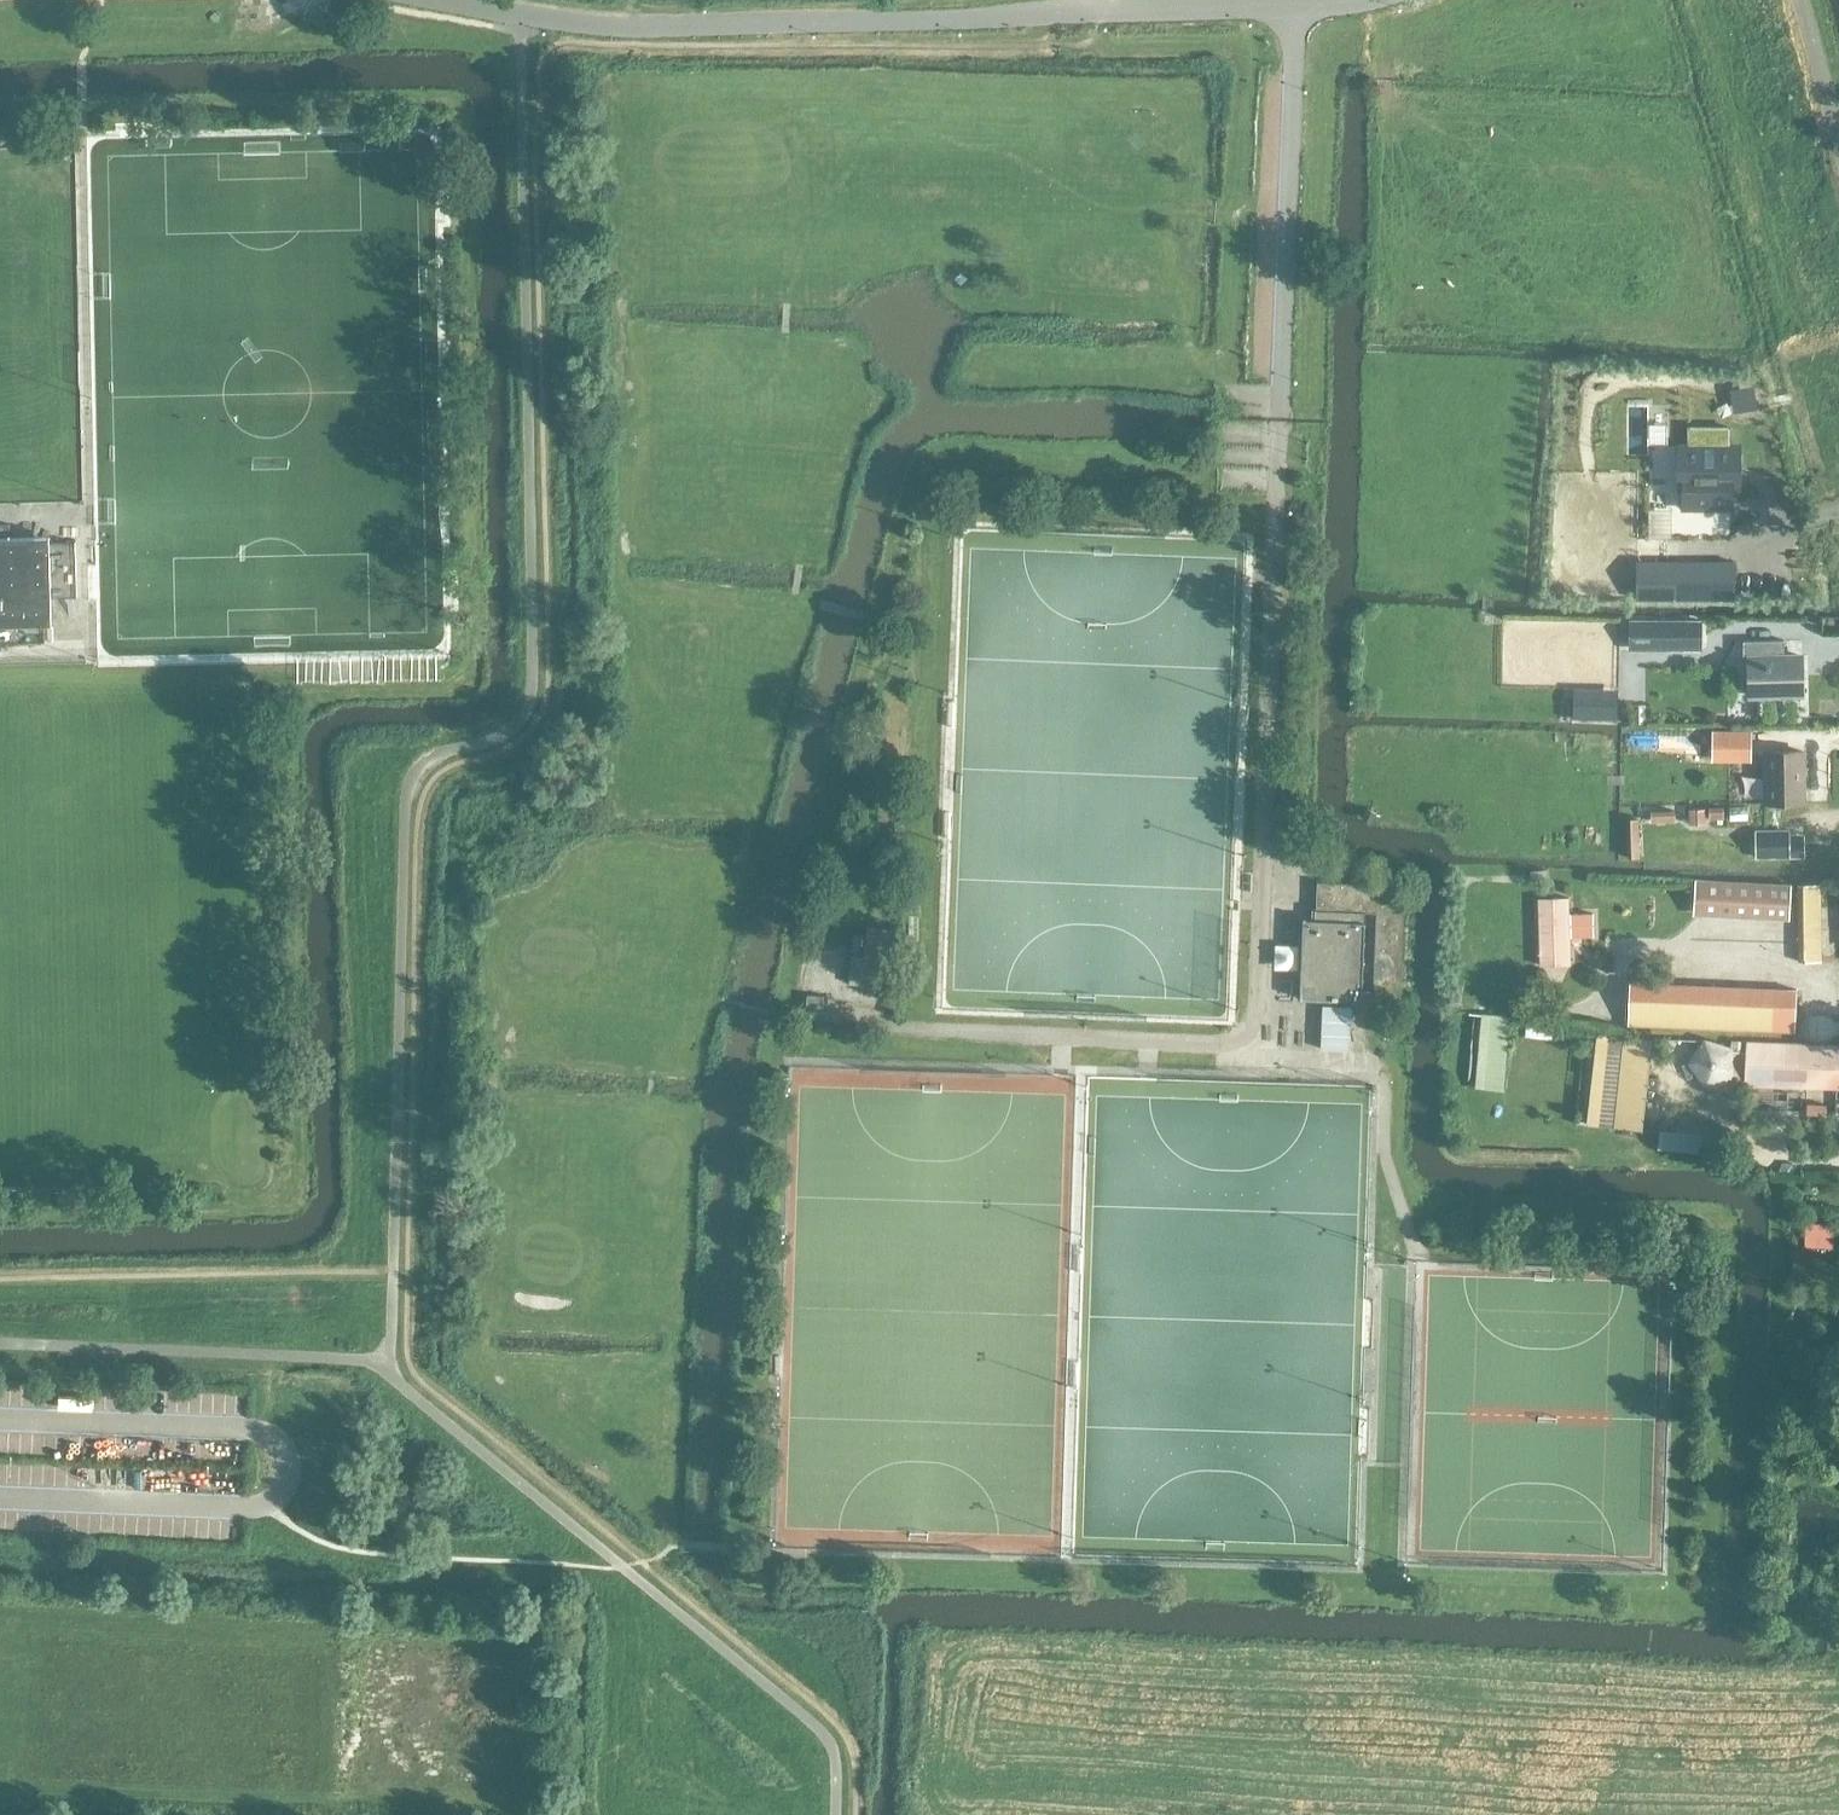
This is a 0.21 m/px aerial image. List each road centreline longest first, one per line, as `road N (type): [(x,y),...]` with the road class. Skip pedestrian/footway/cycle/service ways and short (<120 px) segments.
road 1 (unclassified): [(433,0),(635,24),(1375,1)]
road 2 (residential): [(0,1500),(239,1510),(287,1492),(292,1467),(264,1436),(0,1422)]
road 3 (unclassified): [(1838,121),(1805,0)]

